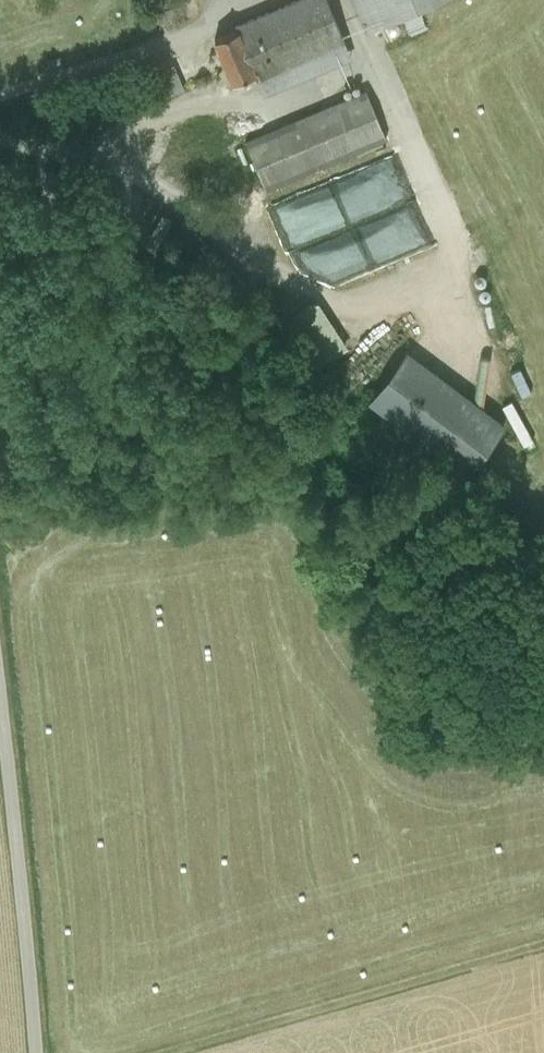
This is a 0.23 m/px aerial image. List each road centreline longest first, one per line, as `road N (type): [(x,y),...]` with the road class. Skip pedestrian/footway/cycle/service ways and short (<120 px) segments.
road 1 (unclassified): [(0,657),(43,1052)]
road 2 (track): [(169,1052),(543,943)]

